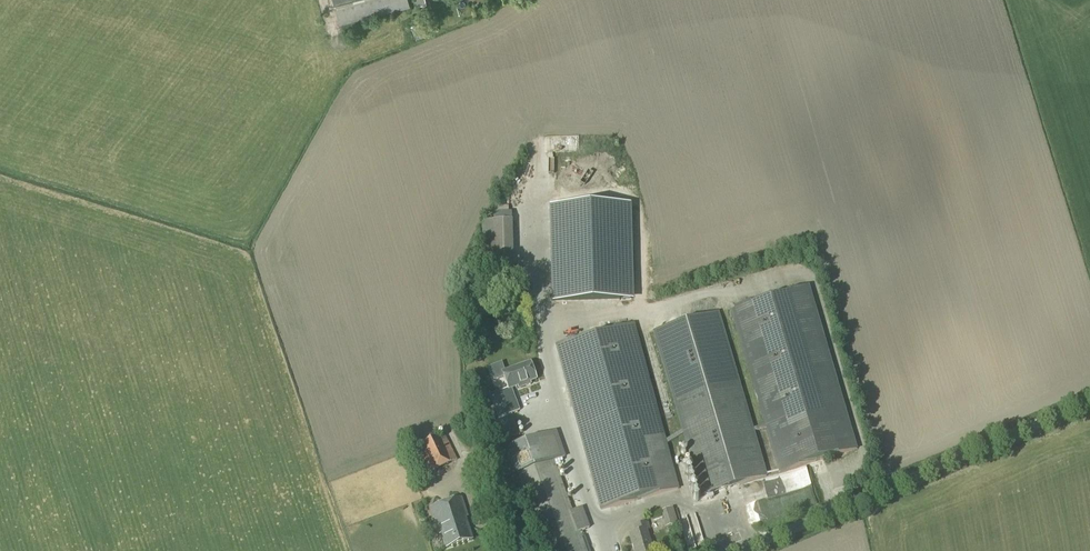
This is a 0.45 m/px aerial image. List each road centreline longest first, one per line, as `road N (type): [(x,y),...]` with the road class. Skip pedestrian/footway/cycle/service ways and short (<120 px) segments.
road 1 (tertiary): [(735,550),(1089,401)]

